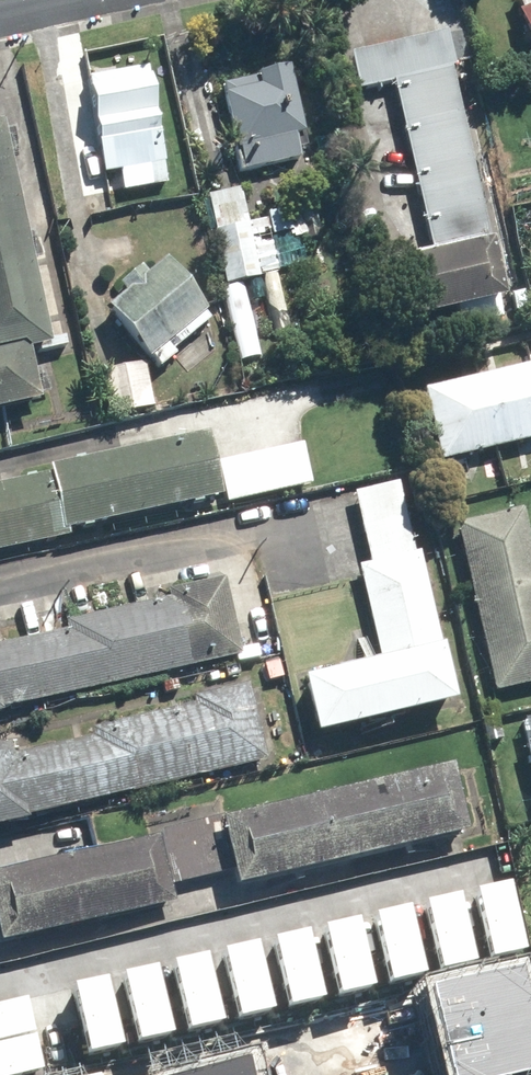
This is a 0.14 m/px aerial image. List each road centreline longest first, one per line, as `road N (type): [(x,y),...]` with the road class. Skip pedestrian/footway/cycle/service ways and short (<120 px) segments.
road 1 (residential): [(0,984),(494,873)]

